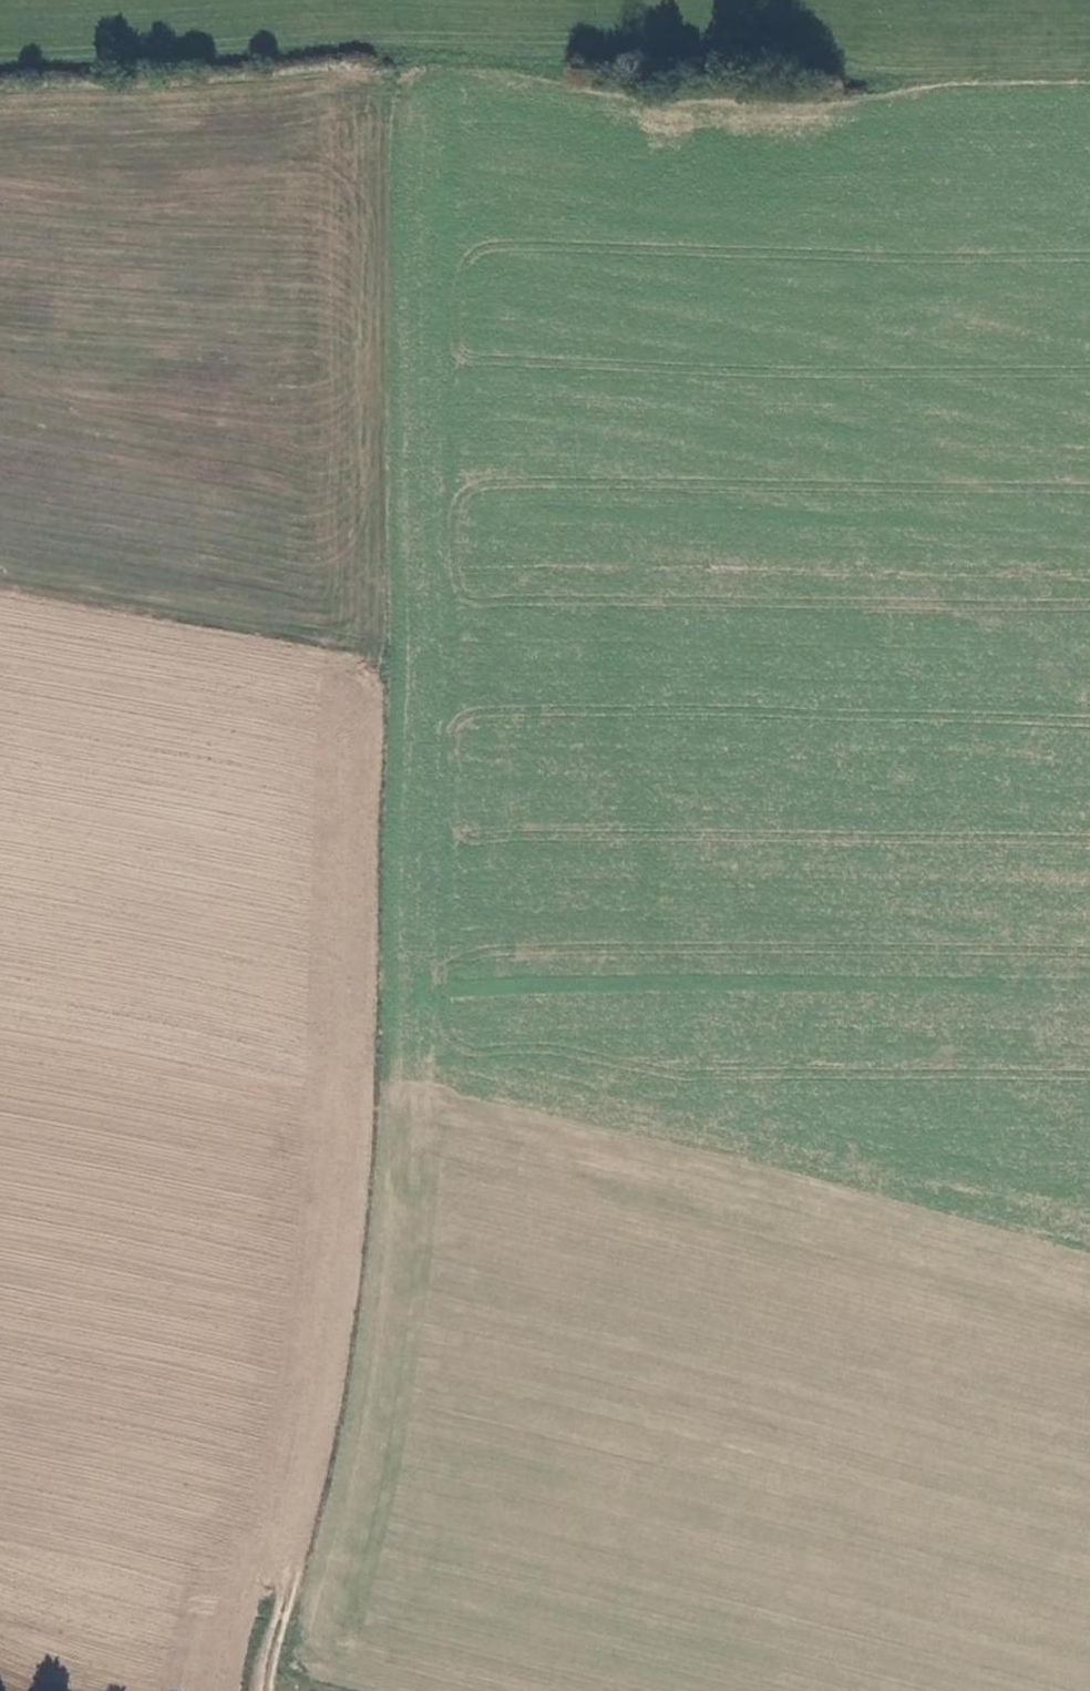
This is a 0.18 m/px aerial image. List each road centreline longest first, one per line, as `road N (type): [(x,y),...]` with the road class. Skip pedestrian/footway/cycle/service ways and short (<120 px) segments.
road 1 (track): [(265,1690),(303,1527)]

